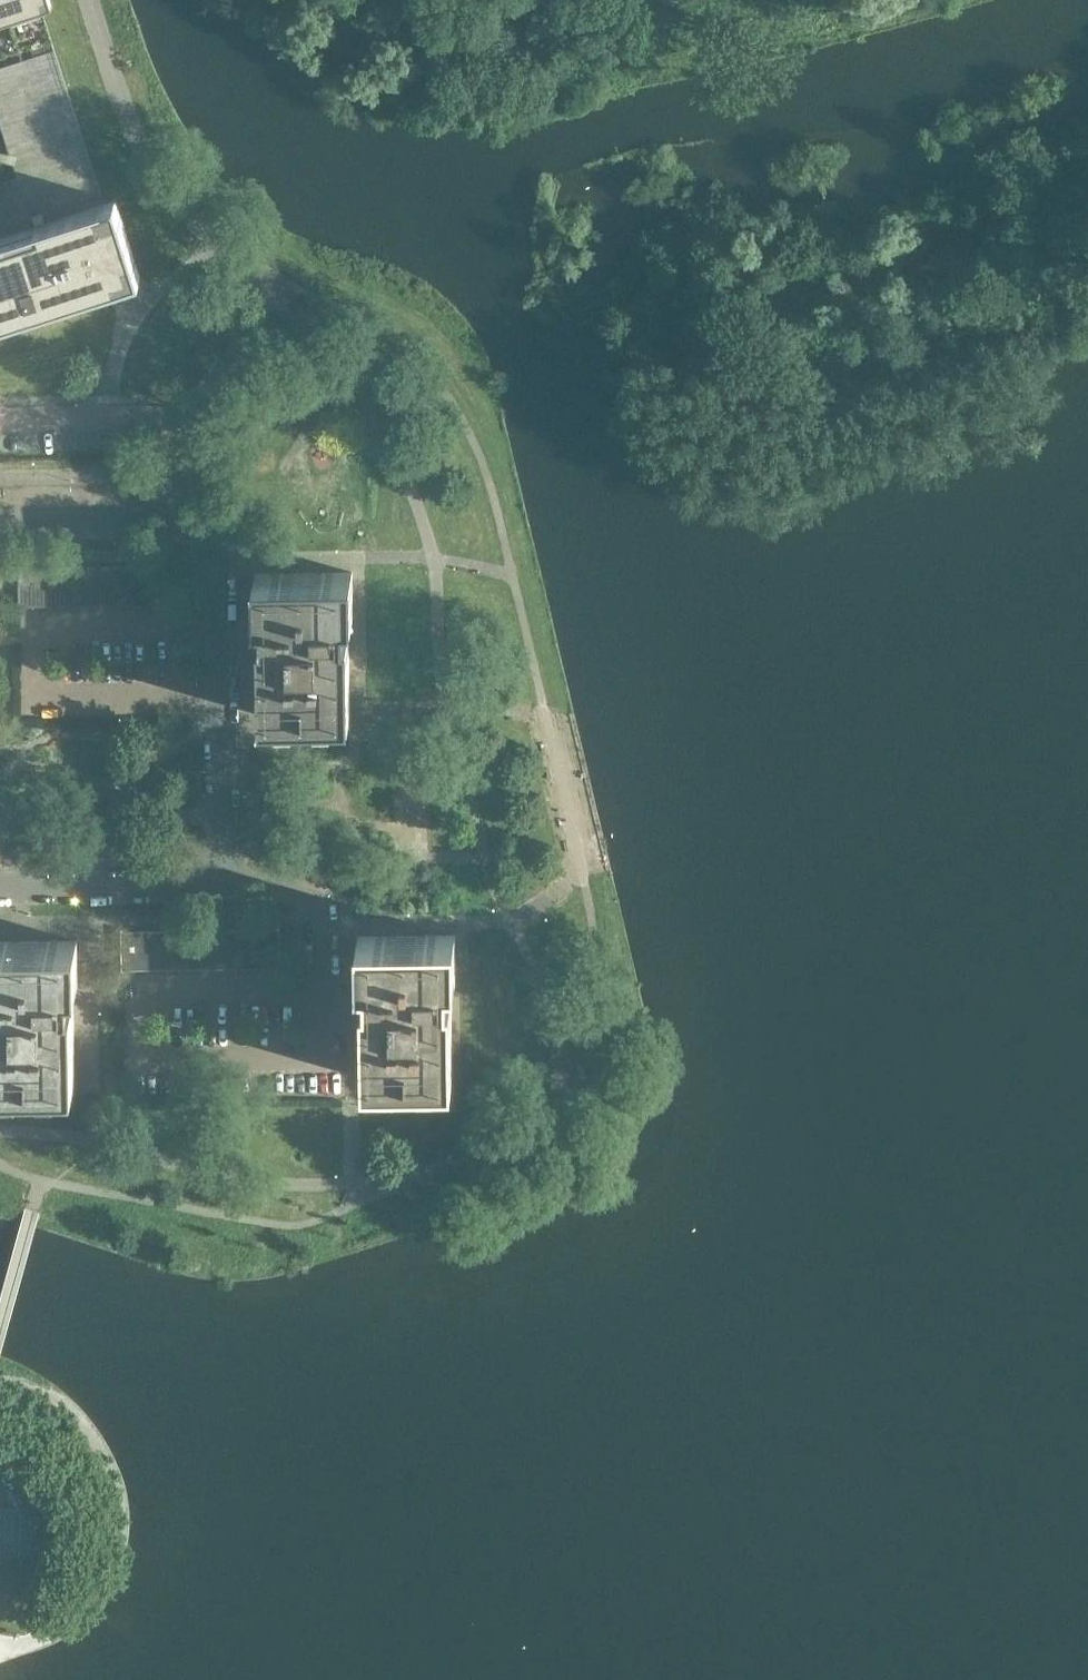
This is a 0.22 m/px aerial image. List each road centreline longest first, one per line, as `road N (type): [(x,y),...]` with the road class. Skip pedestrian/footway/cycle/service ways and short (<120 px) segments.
road 1 (residential): [(227,884),(225,736),(209,543),(188,524),(168,521),(0,523)]
road 2 (residential): [(227,884),(0,886)]
road 3 (residential): [(321,991),(321,918),(309,891),(227,884)]

